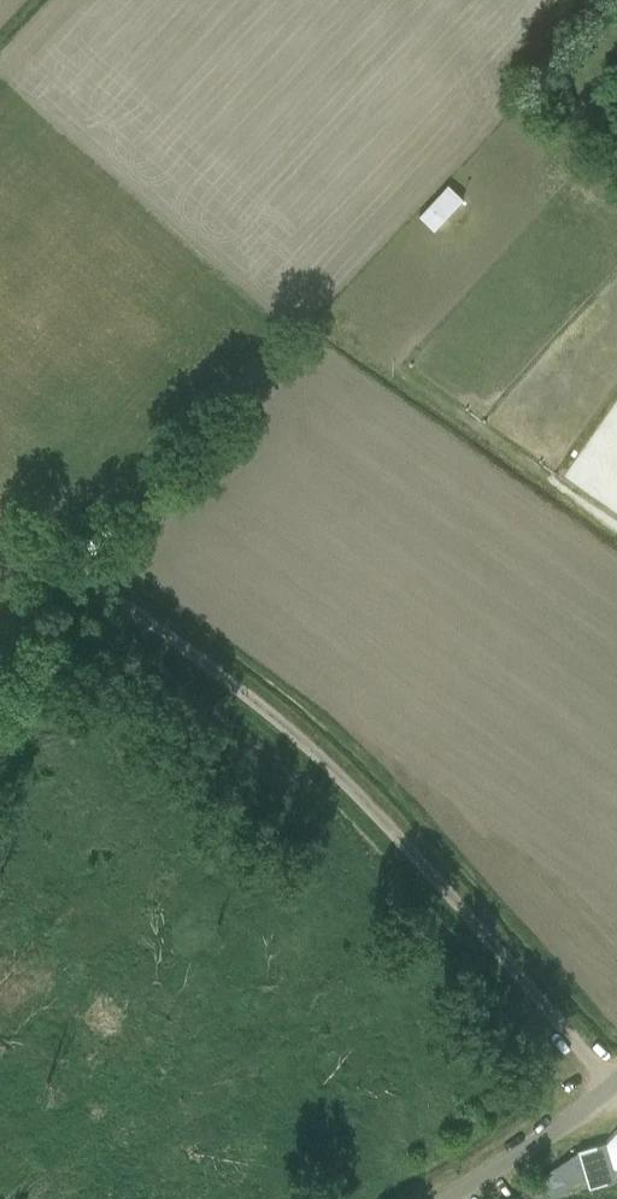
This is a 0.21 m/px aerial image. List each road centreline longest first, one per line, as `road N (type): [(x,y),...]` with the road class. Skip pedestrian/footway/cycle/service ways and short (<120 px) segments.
road 1 (unclassified): [(601,1092),(375,816),(255,703),(0,514)]
road 2 (unclassified): [(430,1198),(601,1092)]

